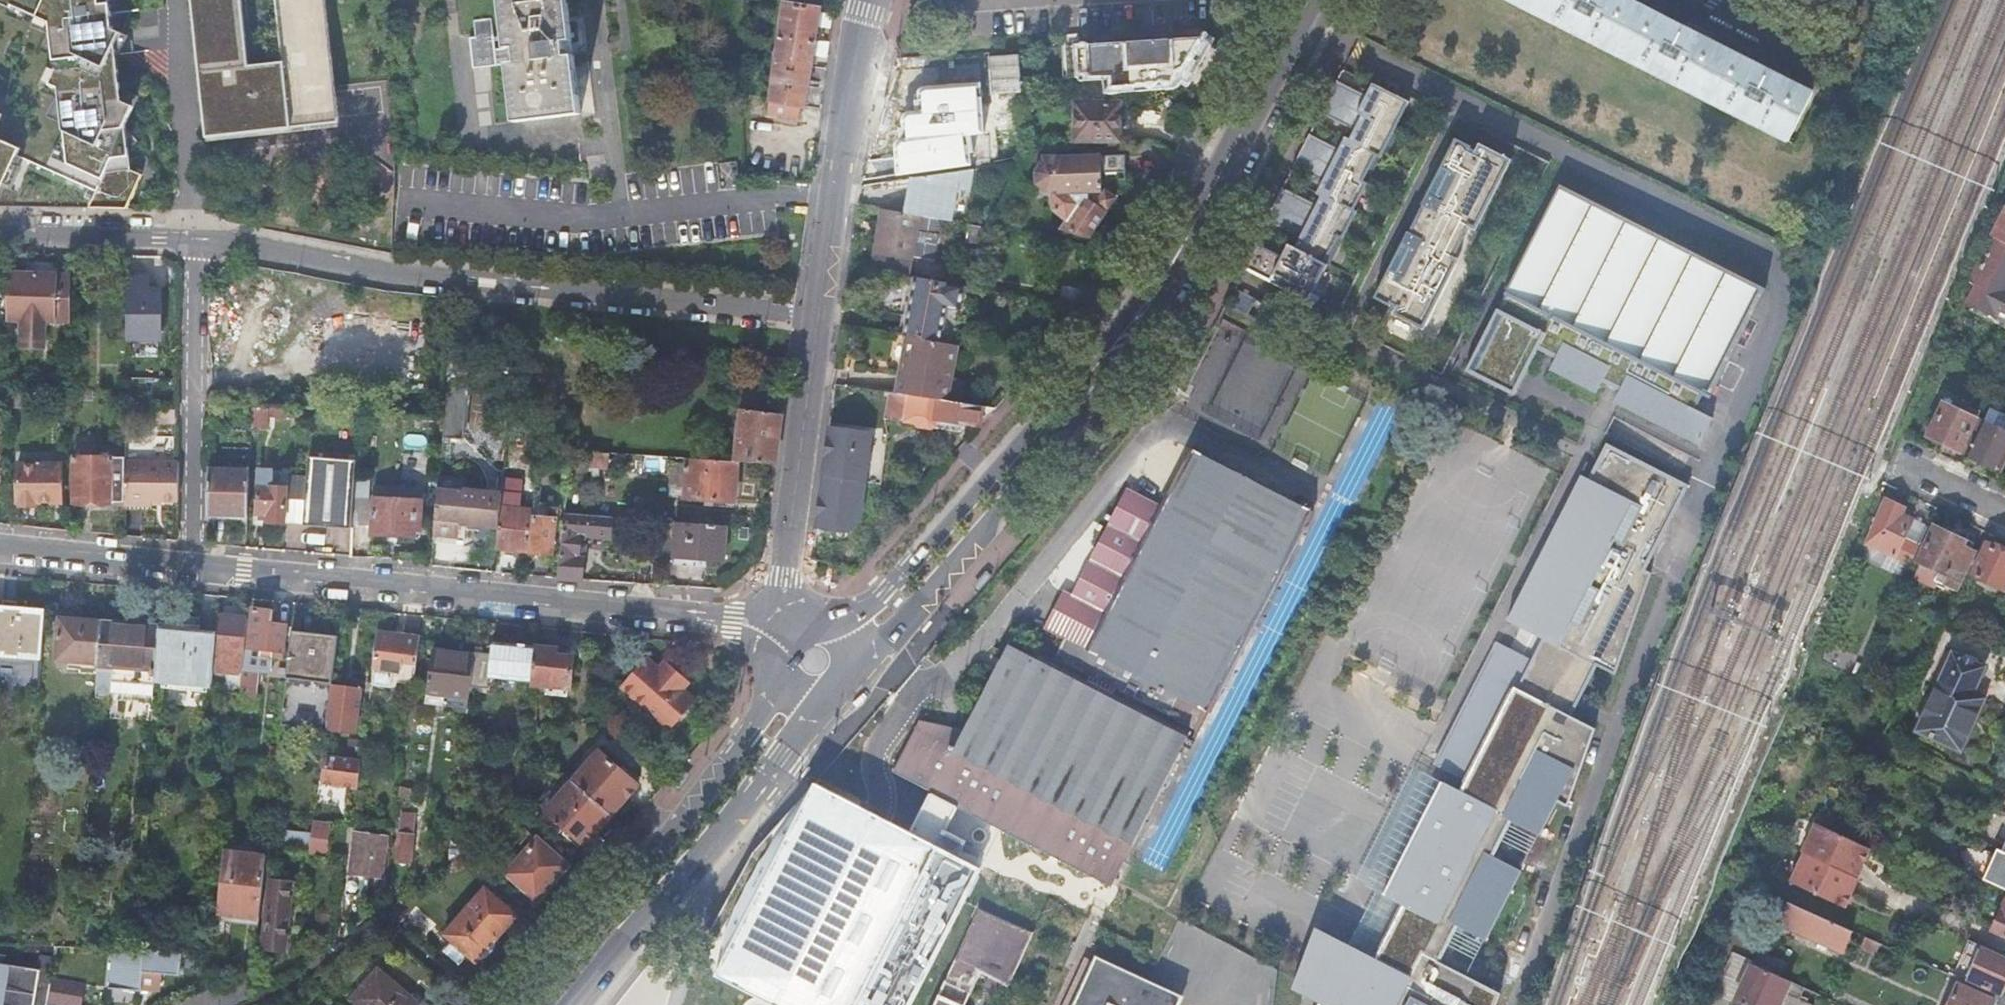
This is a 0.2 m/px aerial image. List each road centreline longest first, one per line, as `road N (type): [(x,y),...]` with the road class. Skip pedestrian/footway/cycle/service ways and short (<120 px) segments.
road 1 (residential): [(198,239),(391,275),(818,315)]
road 2 (residential): [(777,635),(730,617),(192,560)]
road 3 (tertiary): [(861,655),(913,614),(1083,411),(1114,373),(1142,312)]
road 4 (tertiary): [(1142,312),(886,591),(842,624)]
road 5 (tertiary): [(779,689),(532,1004)]
road 6 (tertiary): [(575,1004),(817,707)]
road 7 (tertiary): [(1309,0),(1142,312)]
road 8 (residential): [(192,560),(198,239)]
road 9 (residential): [(871,0),(818,315)]
road 10 (residential): [(818,315),(786,579),(800,618)]
road 11 (residential): [(177,0),(198,239)]
road 12 (residential): [(0,235),(198,239)]
road 13 (residential): [(192,560),(0,543)]

